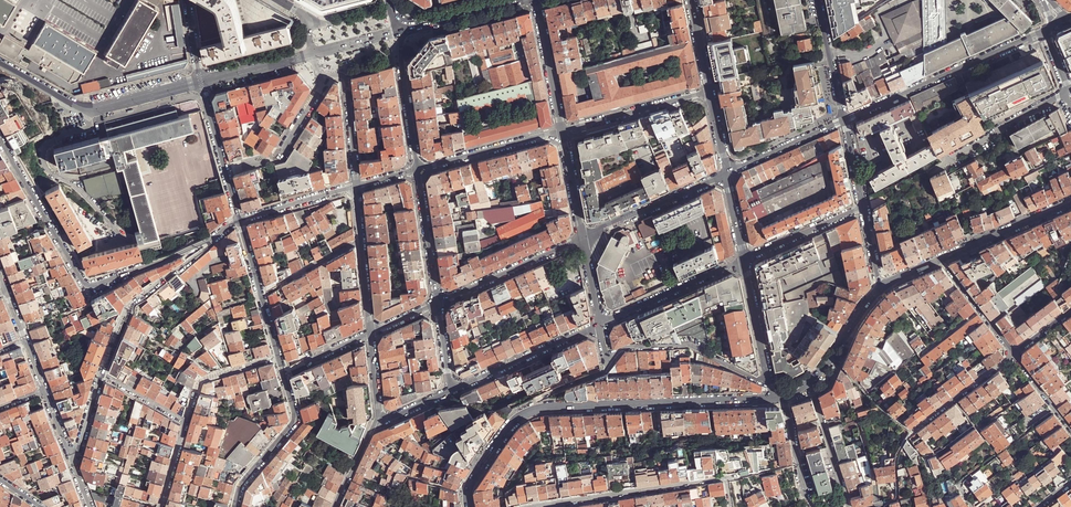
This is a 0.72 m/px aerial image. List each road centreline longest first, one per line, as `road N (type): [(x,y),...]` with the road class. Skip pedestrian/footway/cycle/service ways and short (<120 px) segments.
road 1 (tertiary): [(470,506),(470,483),(509,427),(538,409),(779,397)]
road 2 (residential): [(0,140),(87,285),(217,235)]
road 3 (residential): [(1045,31),(844,120)]
road 4 (secondary): [(0,64),(89,110),(200,83)]
road 5 (residential): [(536,506),(727,478)]
road 6 (residential): [(772,385),(690,345),(626,348),(606,358)]
road 7 (residential): [(278,356),(294,423),(239,487),(235,506)]
road 8 (residential): [(451,391),(599,324)]
road 9 (residential): [(582,237),(437,303)]
road 10 (residential): [(599,324),(744,259)]
road 11 (residential): [(726,172),(582,237)]
road 12 (residential): [(561,131),(710,92)]
road 13 (residential): [(416,169),(561,131)]
road 14 (residential): [(200,83),(240,220)]
road 15 (residential): [(240,220),(278,356)]
road 16 (tertiary): [(942,258),(1070,200)]
road 17 (residential): [(416,169),(400,30)]
road 18 (residential): [(437,303),(416,169)]
road 19 (residential): [(561,131),(537,0)]
road 20 (residential): [(320,78),(346,82),(356,187)]
road 21 (residential): [(954,155),(1068,91)]
road 22 (residential): [(744,259),(863,208)]
road 23 (residential): [(744,259),(772,385)]
road 24 (residential): [(844,120),(726,172)]
road 25 (residential): [(848,506),(811,383)]
road 26 (residential): [(912,431),(1014,353)]
road 27 (residential): [(844,120),(818,0)]
road 28 (tertiary): [(811,383),(883,285)]
road 29 (residential): [(240,220),(356,187)]

